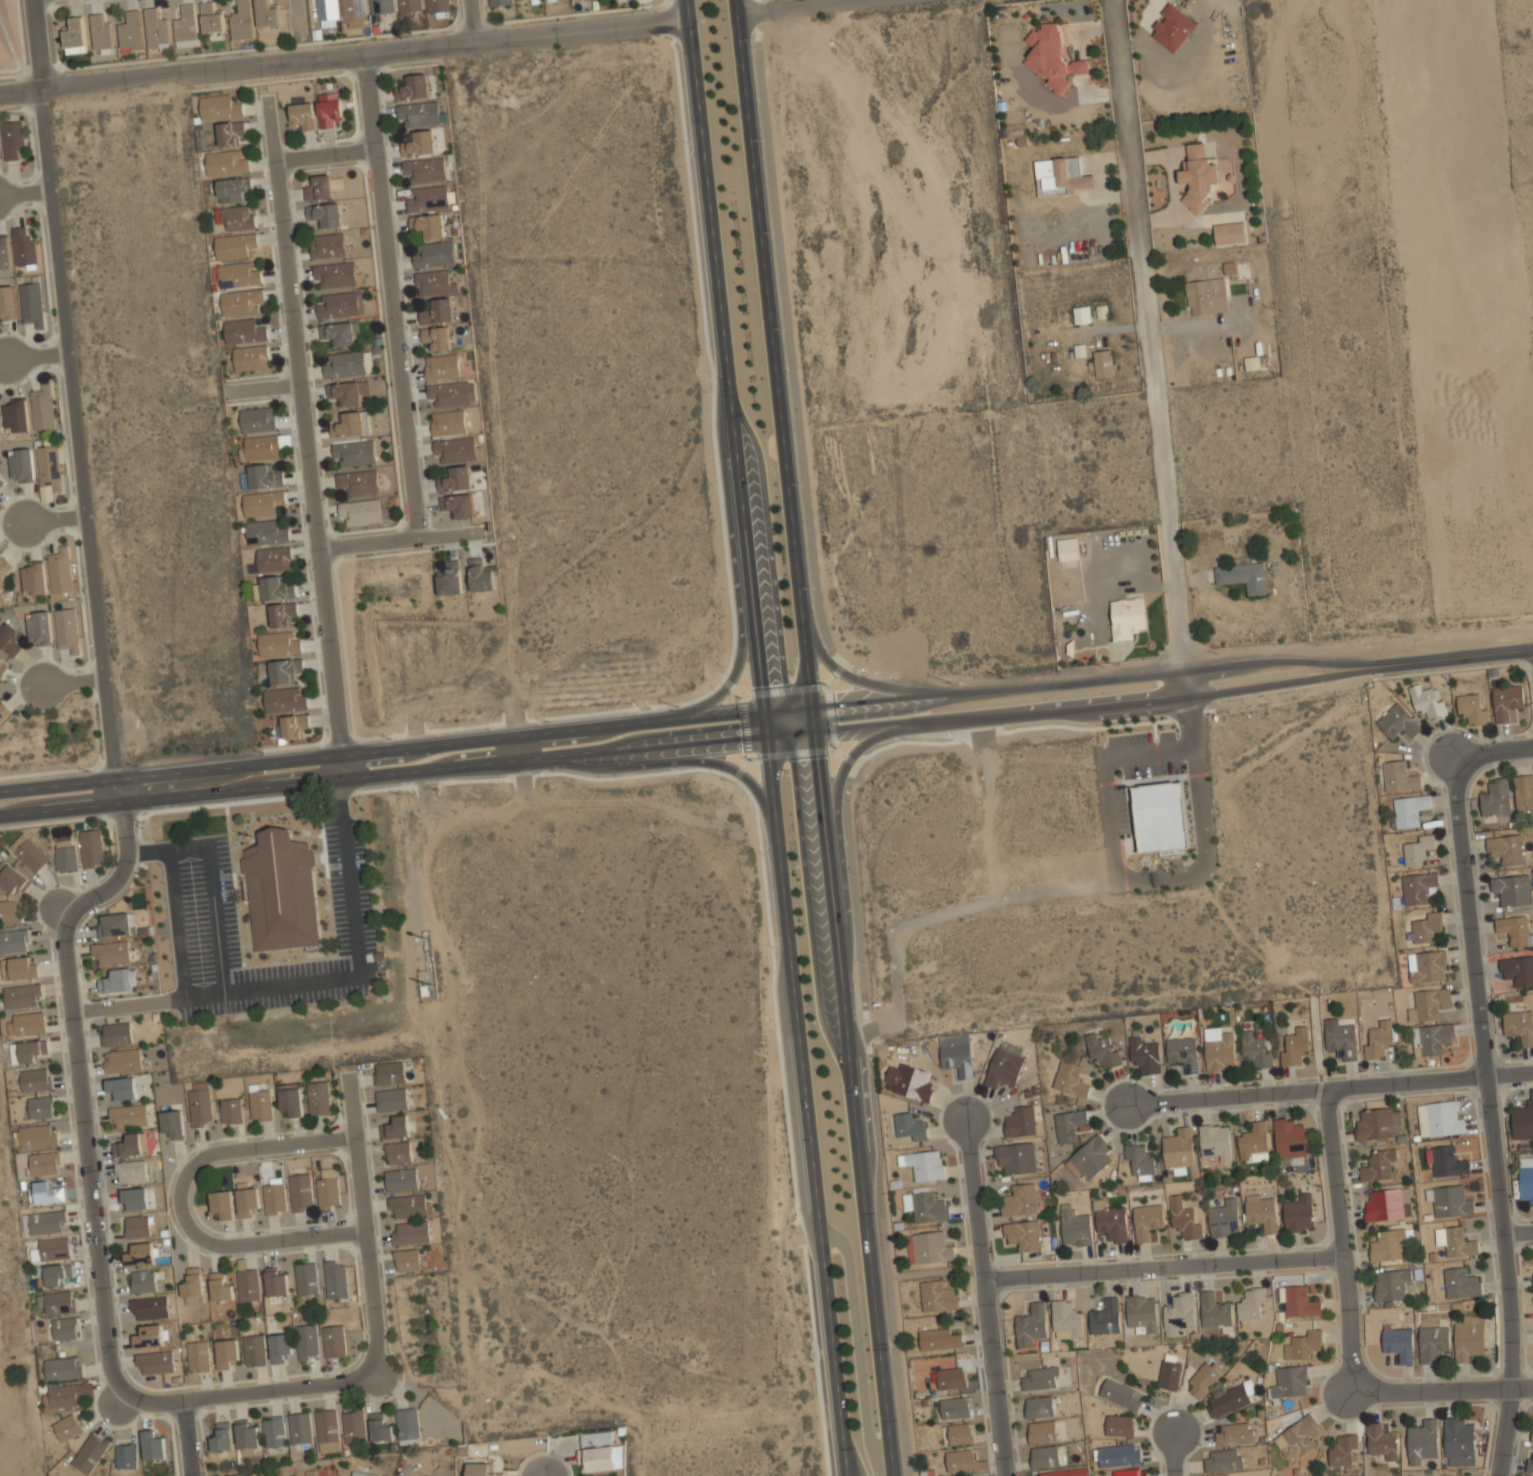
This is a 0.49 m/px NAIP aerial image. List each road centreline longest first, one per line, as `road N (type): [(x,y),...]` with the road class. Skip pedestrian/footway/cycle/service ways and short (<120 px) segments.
road 1 (secondary): [(686,0),(845,1475)]
road 2 (secondary): [(891,1475),(734,0)]
road 3 (tertiary): [(0,818),(1183,700),(1429,665),(1435,657)]
road 4 (tertiary): [(1435,657),(1285,661),(0,792)]
road 5 (residential): [(1499,1475),(1510,1388),(1503,1230),(1450,755)]
road 6 (tertiary): [(120,805),(36,89)]
road 7 (residential): [(1103,0),(1183,700)]
road 8 (tertiary): [(0,94),(688,18)]
road 9 (residential): [(270,115),(345,781)]
road 10 (residential): [(192,1475),(182,1402),(123,1405),(62,914)]
road 11 (residential): [(418,537),(364,53)]
road 12 (residential): [(359,1138),(204,1162),(187,1179),(182,1202),(190,1227),(227,1250),(371,1232)]
road 13 (residential): [(1486,1076),(1128,1106)]
road 14 (residential): [(1007,1475),(965,1120)]
road 15 (residential): [(1340,1251),(986,1278)]
road 16 (secondary): [(729,408),(722,436),(745,640),(733,683),(686,720)]
road 17 (secondary): [(842,996),(851,923),(842,785),(858,752),(914,725)]
road 18 (residential): [(384,1378),(352,1074)]
road 19 (residential): [(1354,1392),(1324,1092)]
road 20 (secondary): [(538,761),(730,767),(752,779),(774,814)]
road 21 (residential): [(182,1402),(384,1378)]
road 22 (residential): [(1532,1387),(1354,1392)]
road 23 (residential): [(492,529),(318,547)]
road 24 (secondary): [(942,695),(852,678),(824,658),(801,617)]
road 25 (tertiary): [(880,0),(736,16)]
road 26 (residential): [(62,914),(107,890),(126,861),(120,805)]

